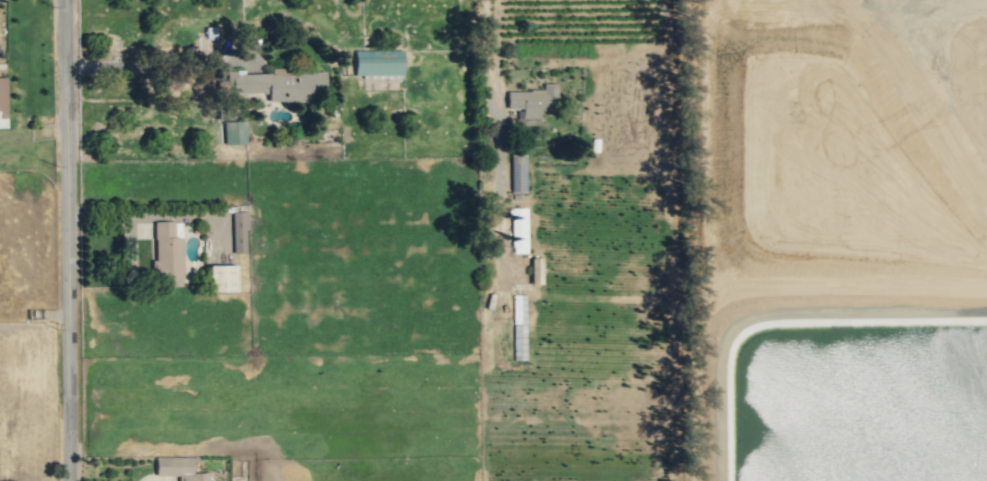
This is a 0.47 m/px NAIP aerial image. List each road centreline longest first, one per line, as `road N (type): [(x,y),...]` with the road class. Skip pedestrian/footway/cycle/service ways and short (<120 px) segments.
road 1 (residential): [(69,480),(64,0)]

